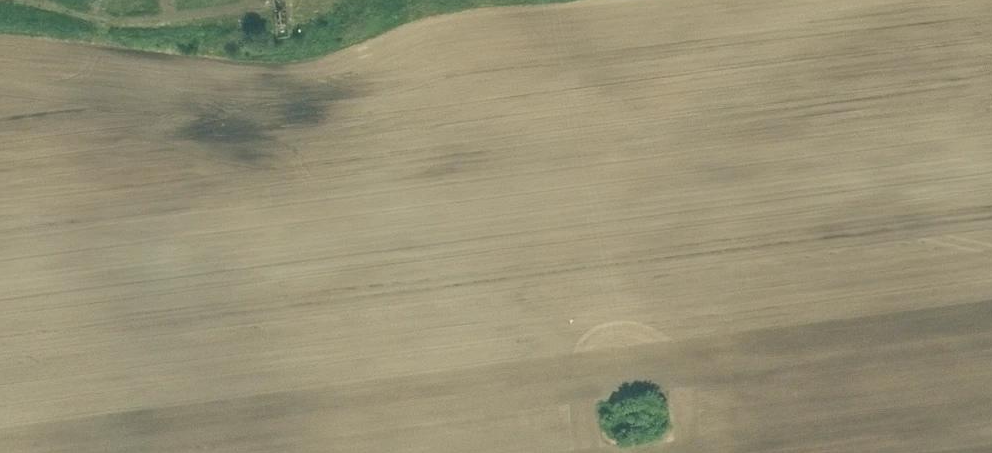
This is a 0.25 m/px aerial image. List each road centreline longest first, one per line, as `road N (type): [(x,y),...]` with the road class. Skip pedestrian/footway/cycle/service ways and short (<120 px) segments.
road 1 (track): [(41,0),(141,23),(269,7)]

